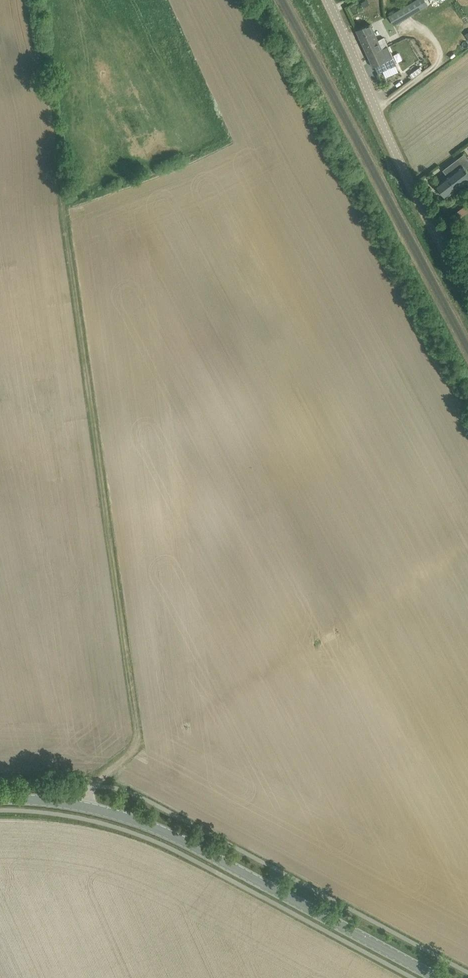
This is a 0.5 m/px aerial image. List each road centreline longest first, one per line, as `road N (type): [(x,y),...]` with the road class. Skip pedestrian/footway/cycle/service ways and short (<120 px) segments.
road 1 (track): [(89,808),(93,785),(142,745),(143,735),(71,208)]
road 2 (tertiary): [(441,977),(166,833),(89,808),(0,800)]
road 3 (track): [(467,543),(142,745)]
road 4 (unclassified): [(467,282),(329,0)]

